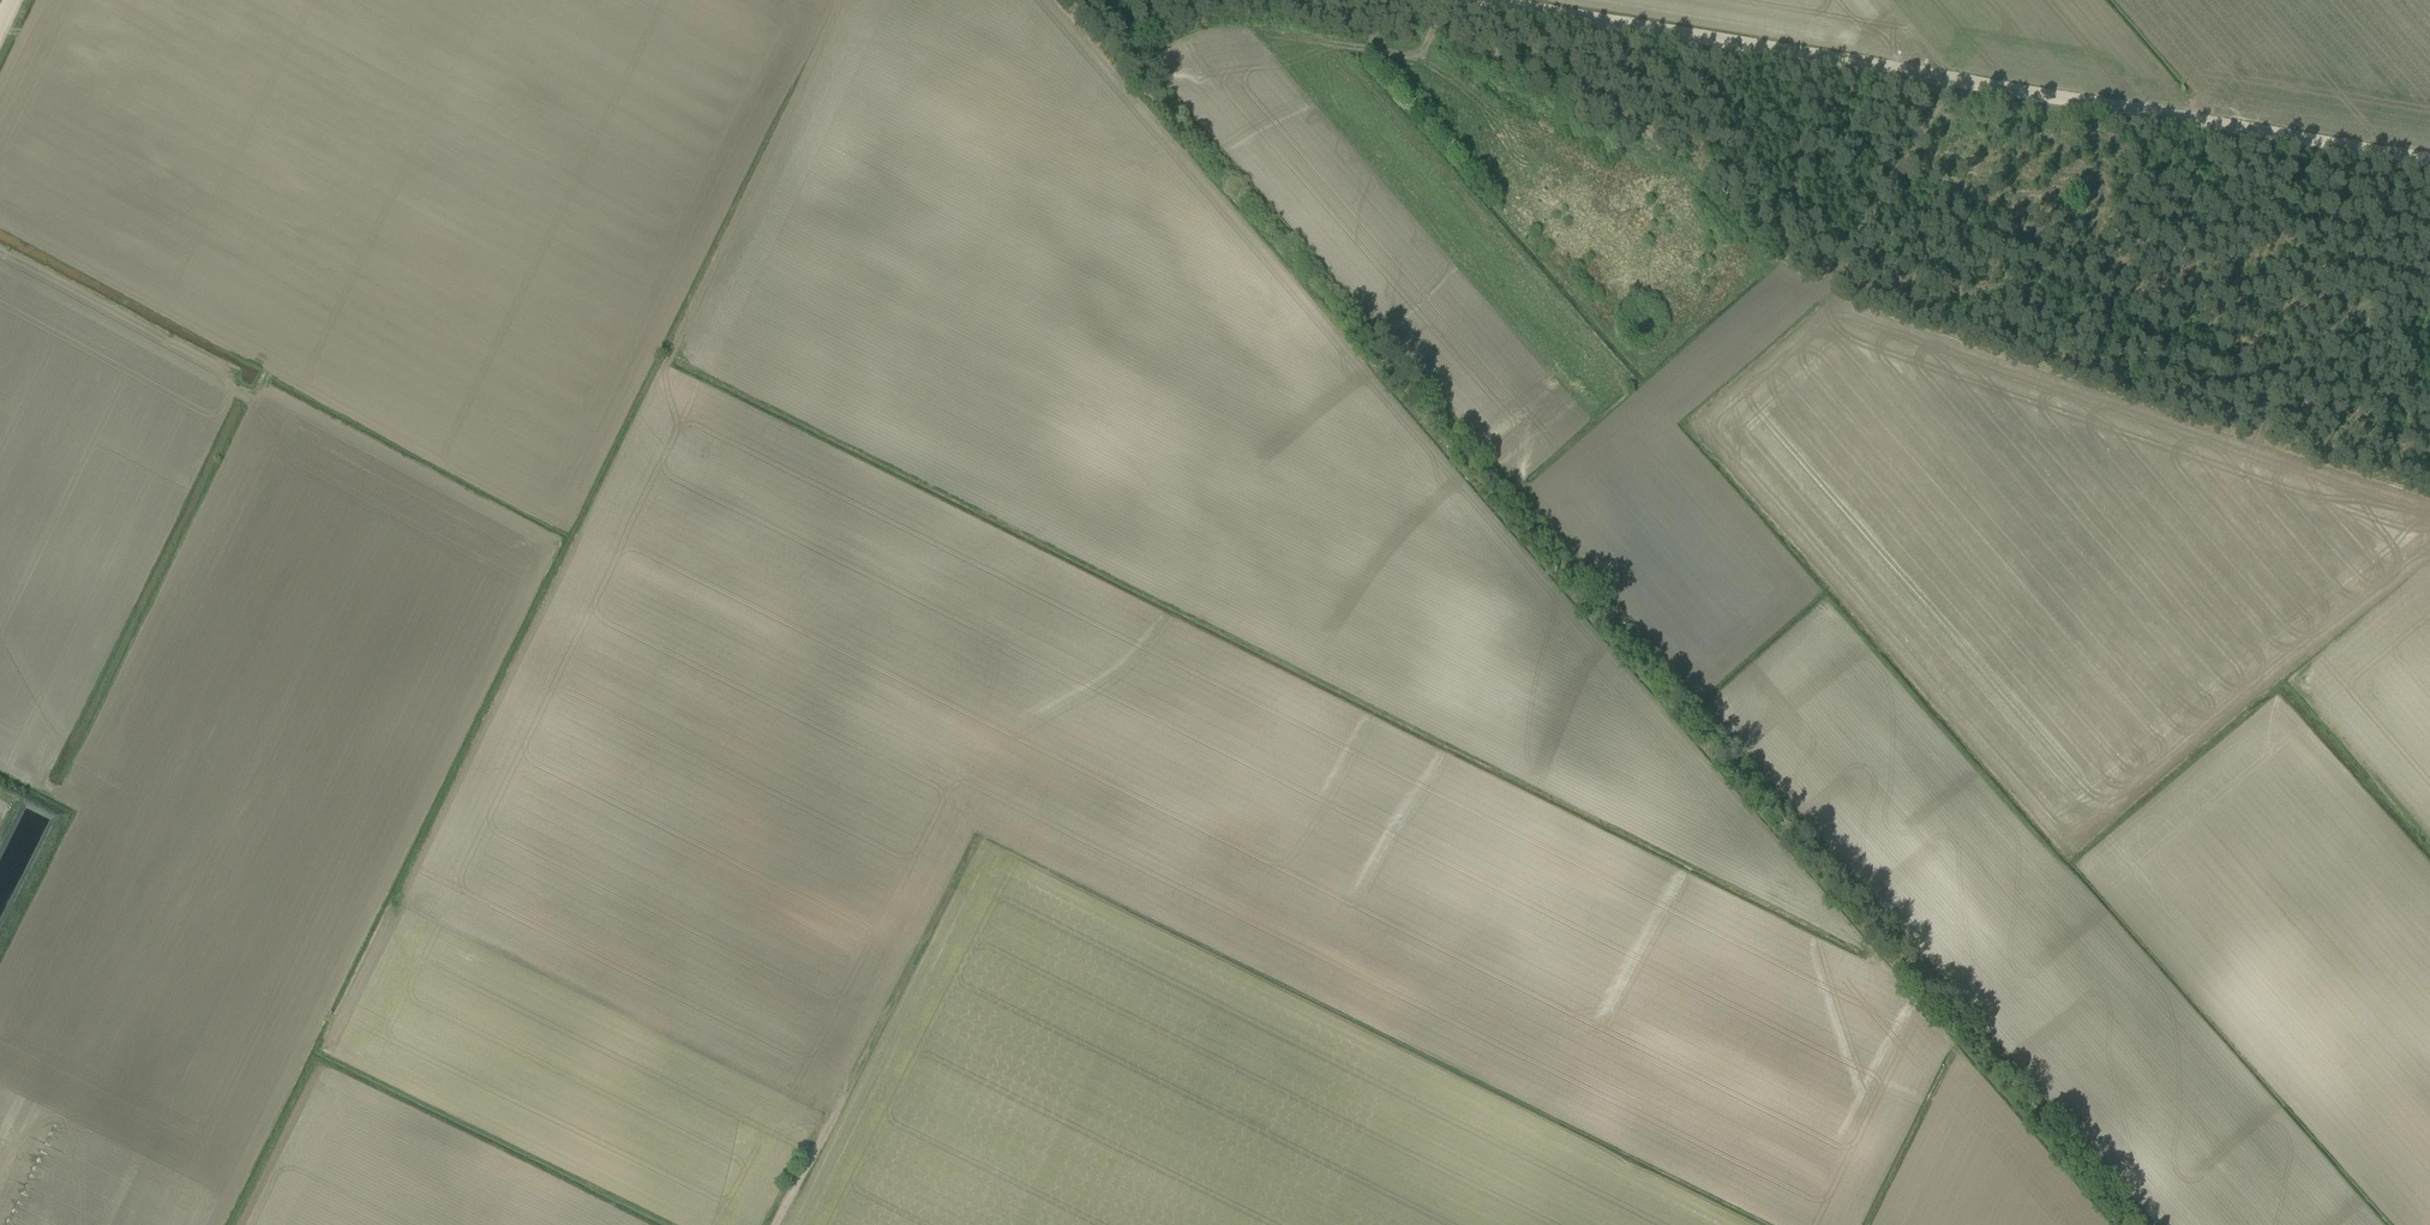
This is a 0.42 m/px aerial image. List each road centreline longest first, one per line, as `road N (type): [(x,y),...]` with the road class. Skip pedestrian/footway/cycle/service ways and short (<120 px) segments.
road 1 (track): [(1474,0),(2429,158)]
road 2 (track): [(777,1224),(975,837)]
road 3 (track): [(839,0),(664,366)]
road 4 (track): [(2429,256),(2291,371),(2259,442)]
road 5 (track): [(1953,83),(1827,288)]

